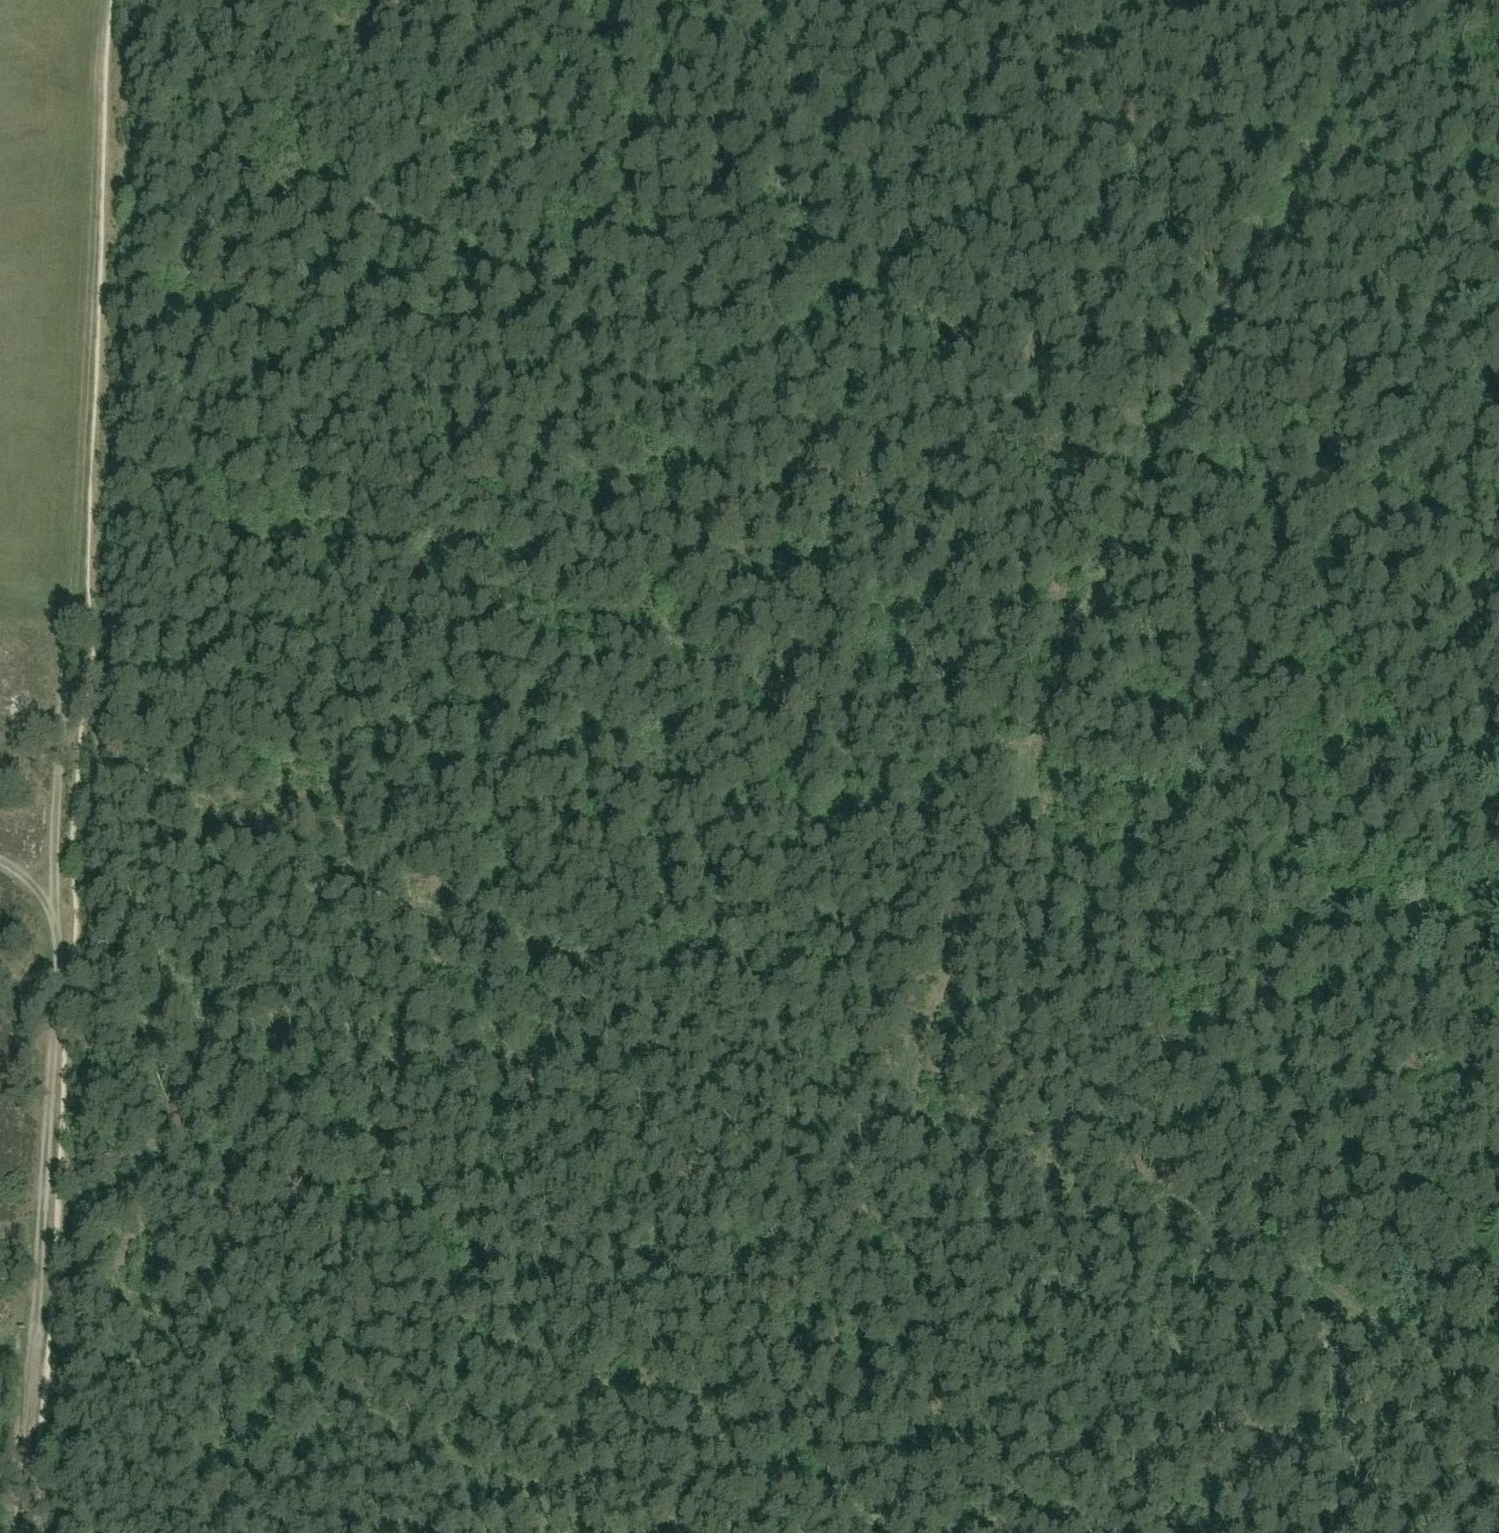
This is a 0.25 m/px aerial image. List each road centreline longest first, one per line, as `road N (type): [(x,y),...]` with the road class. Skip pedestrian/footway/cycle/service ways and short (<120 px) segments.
road 1 (track): [(20,1532),(42,1272),(58,802),(78,635)]

